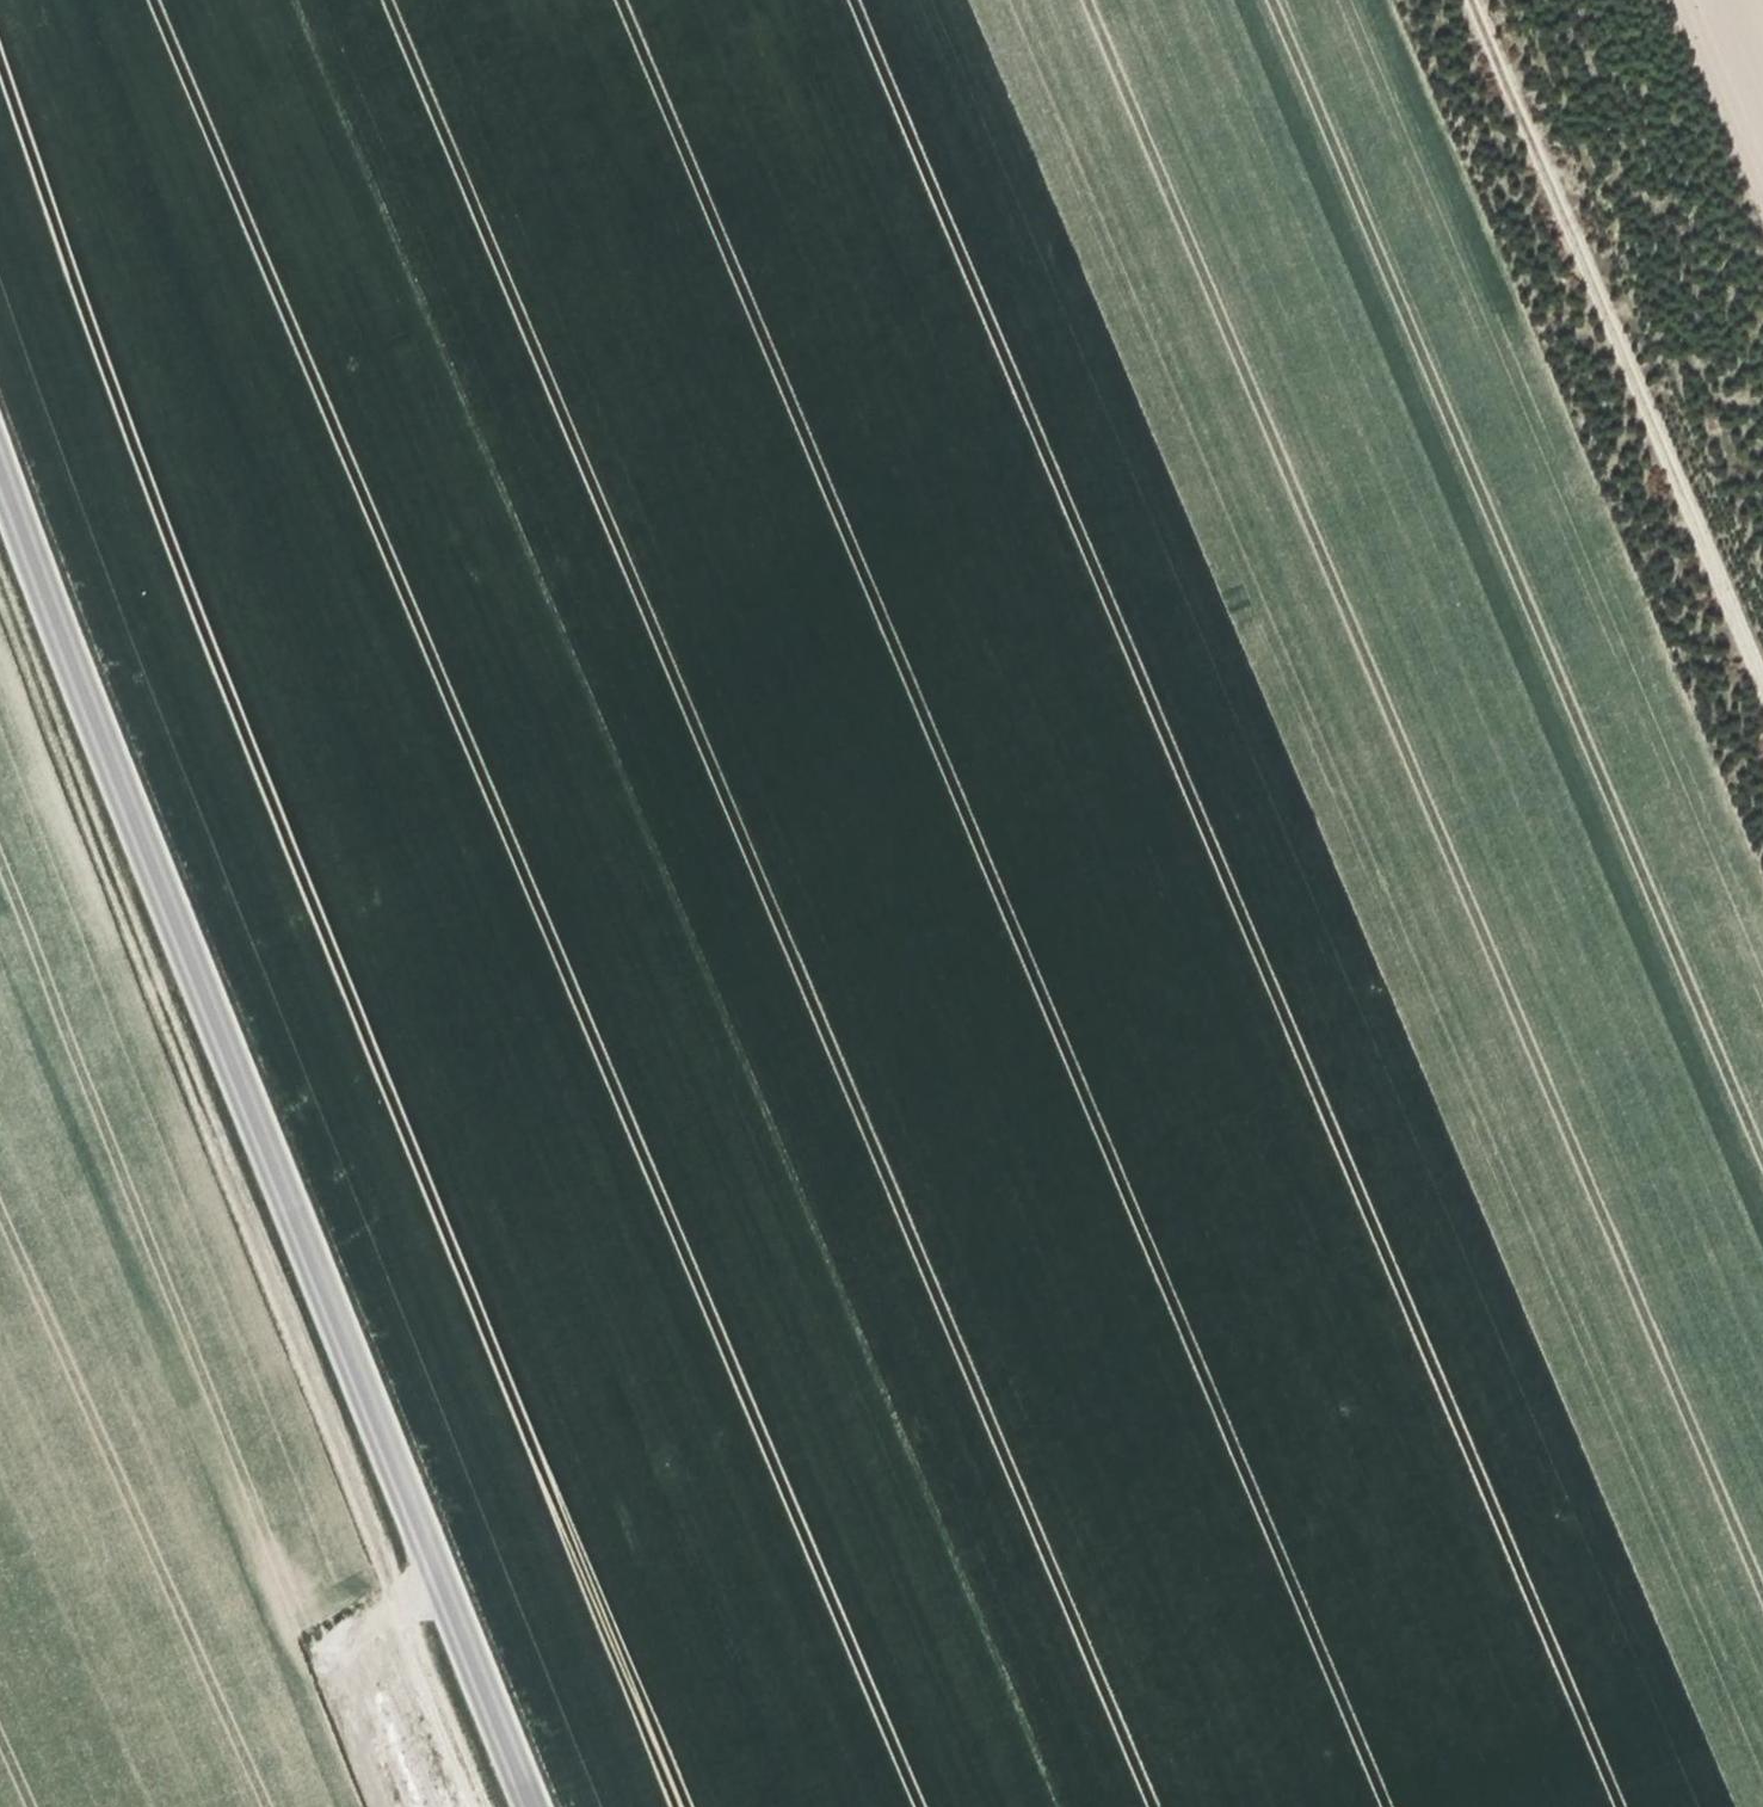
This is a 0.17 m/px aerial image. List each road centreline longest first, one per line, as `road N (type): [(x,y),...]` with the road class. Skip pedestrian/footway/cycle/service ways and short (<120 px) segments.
road 1 (unclassified): [(525,1806),(384,1459),(0,433)]
road 2 (track): [(1473,0),(1762,674)]

